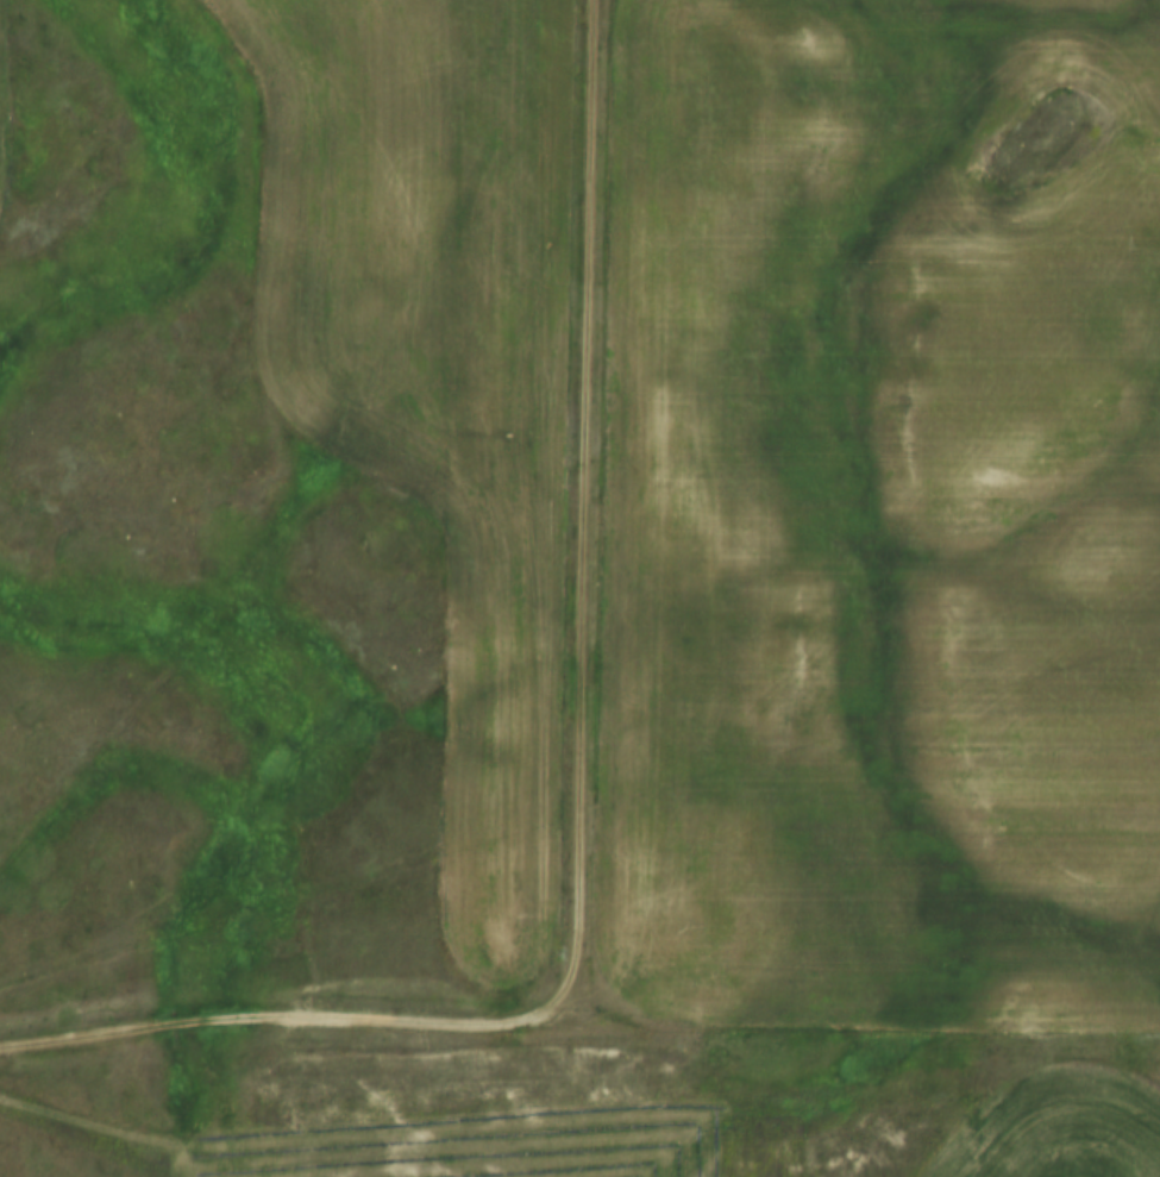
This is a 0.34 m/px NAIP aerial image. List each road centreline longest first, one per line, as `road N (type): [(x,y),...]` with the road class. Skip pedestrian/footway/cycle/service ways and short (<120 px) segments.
road 1 (track): [(589,0),(577,929),(575,970),(559,1000),(541,1019),(516,1027),(187,1022),(0,1053)]

